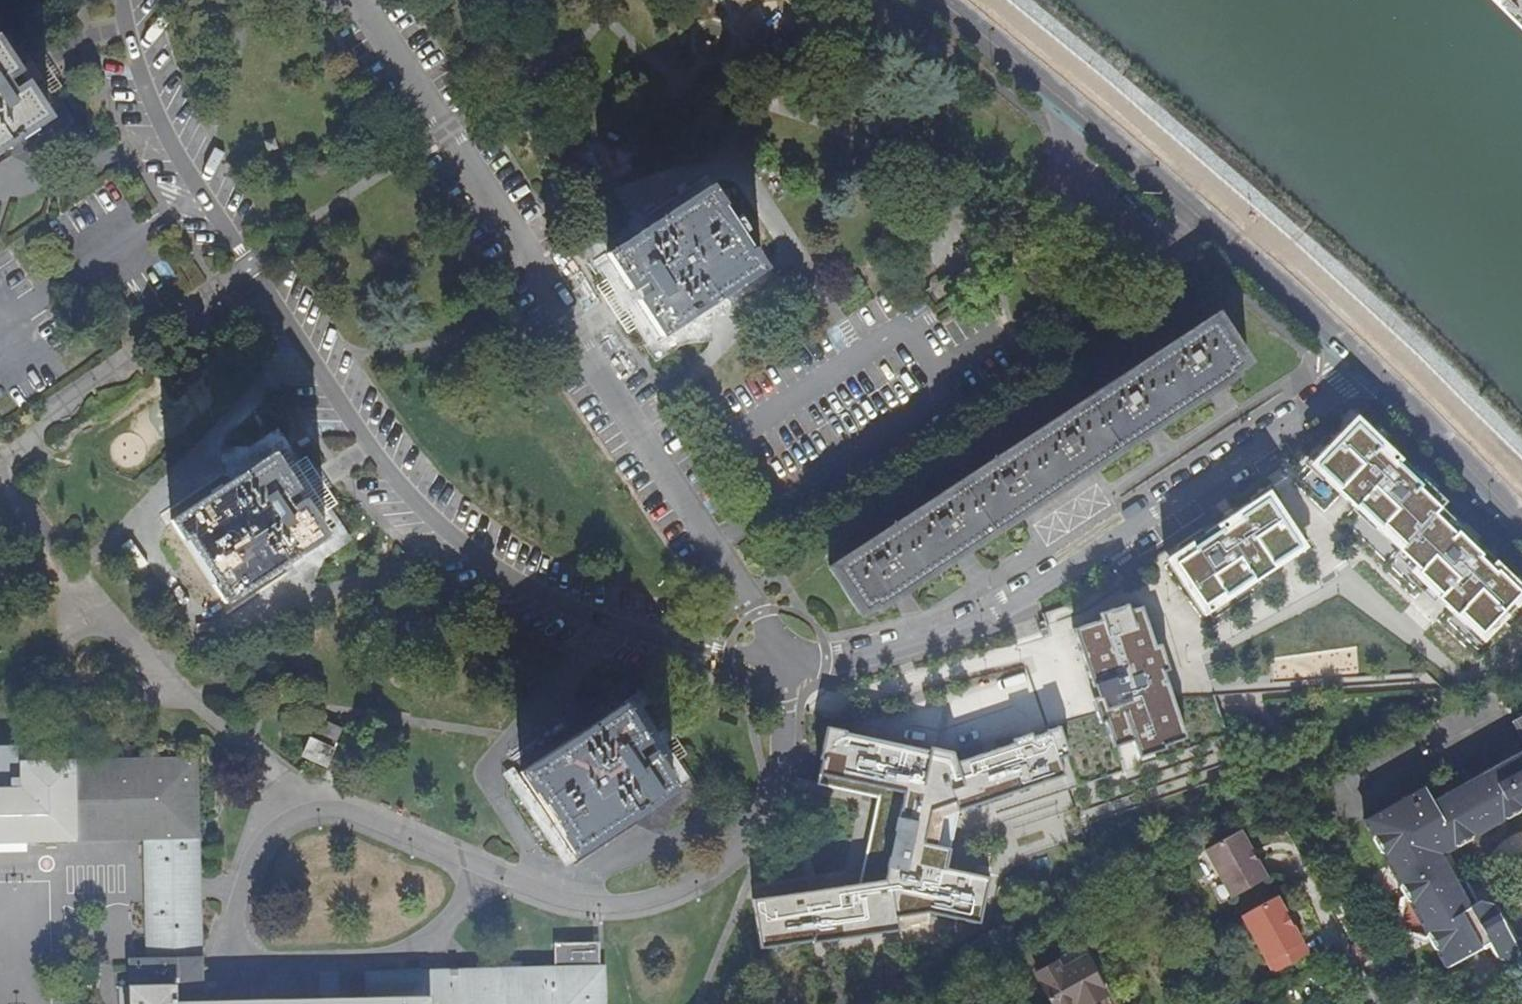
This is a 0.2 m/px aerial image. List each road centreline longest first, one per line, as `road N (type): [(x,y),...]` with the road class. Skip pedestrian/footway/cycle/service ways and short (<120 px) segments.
road 1 (residential): [(121,0),(129,49),(206,199),(367,444),(432,518),(543,594),(613,626),(785,658)]
road 2 (residential): [(785,658),(360,0)]
road 3 (residential): [(785,658),(836,661),(991,615),(1052,582),(1366,364)]
road 4 (tertiary): [(936,0),(1237,247),(1366,364)]
road 5 (residential): [(475,868),(589,908),(673,899),(747,846),(783,757),(785,658)]
road 6 (residential): [(475,868),(357,821),(304,817),(265,846),(229,926),(232,954)]
road 7 (residential): [(232,954),(274,968),(416,959),(475,868)]
road 8 (tertiary): [(1366,364),(1521,523)]

